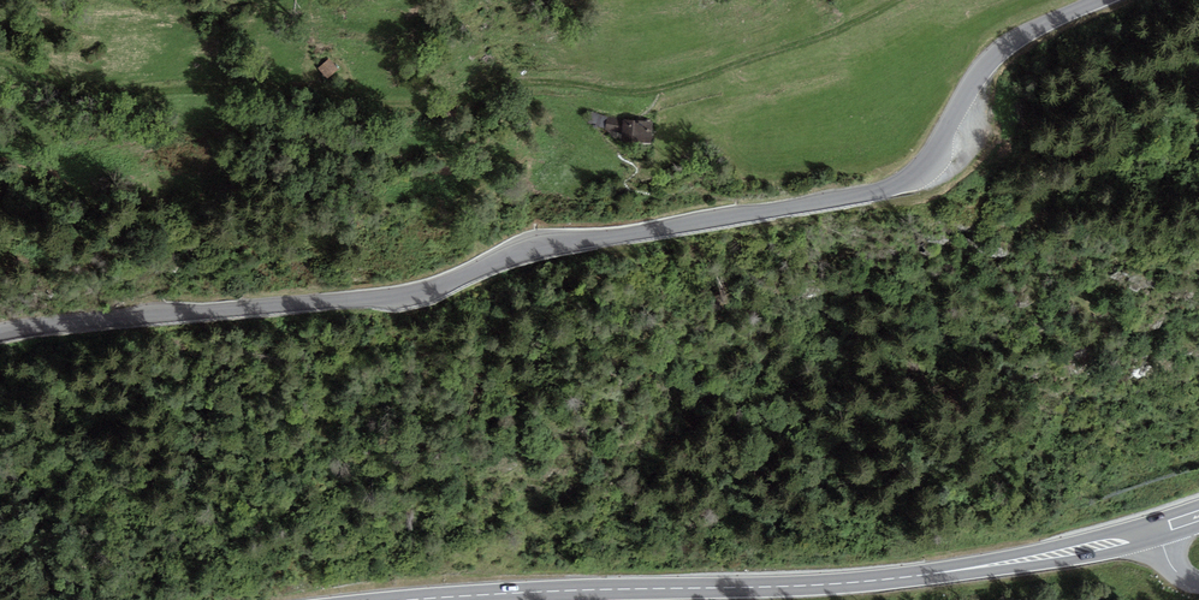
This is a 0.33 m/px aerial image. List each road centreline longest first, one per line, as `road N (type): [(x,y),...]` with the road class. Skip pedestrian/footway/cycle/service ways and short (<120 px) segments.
road 1 (tertiary): [(0,333),(402,296),(529,251),(881,190),(930,163),(1001,51),(1098,0)]
road 2 (primary): [(401,599),(858,582),(969,568),(1152,528),(1198,509)]
road 3 (track): [(379,106),(446,101),(512,83),(665,88),(834,31),(896,0)]

